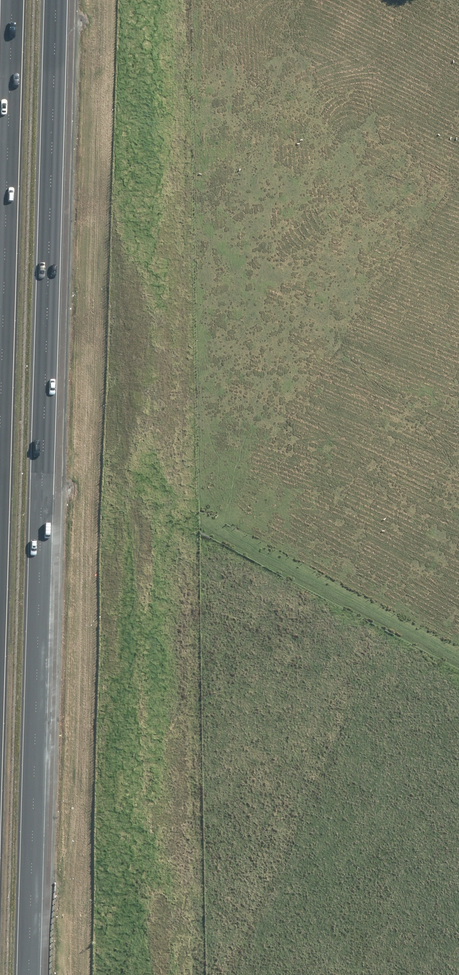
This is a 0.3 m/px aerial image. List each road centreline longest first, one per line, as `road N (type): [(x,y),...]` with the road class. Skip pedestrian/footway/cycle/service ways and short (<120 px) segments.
road 1 (motorway): [(57,0),(32,974)]
road 2 (motorway): [(0,380),(11,0)]

